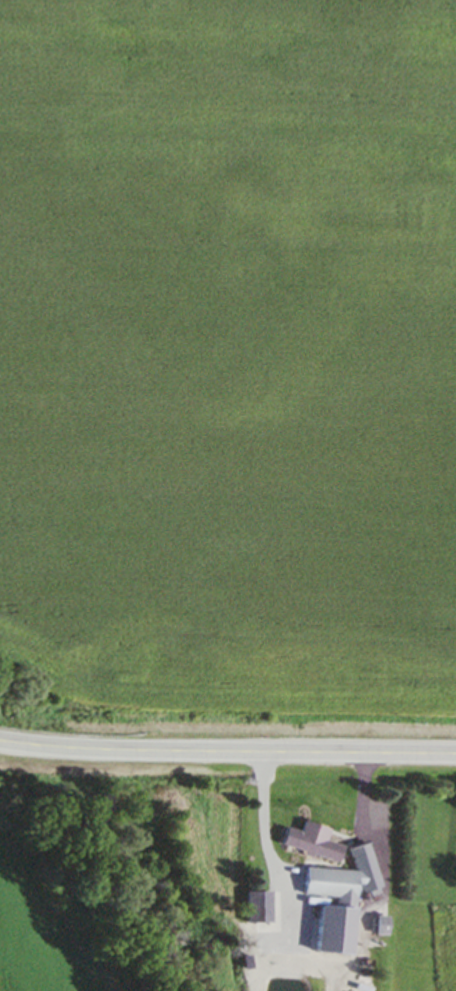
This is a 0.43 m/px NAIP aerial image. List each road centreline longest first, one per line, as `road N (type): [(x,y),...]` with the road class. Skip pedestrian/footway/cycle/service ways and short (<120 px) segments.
road 1 (secondary): [(455,756),(145,754),(0,742)]

